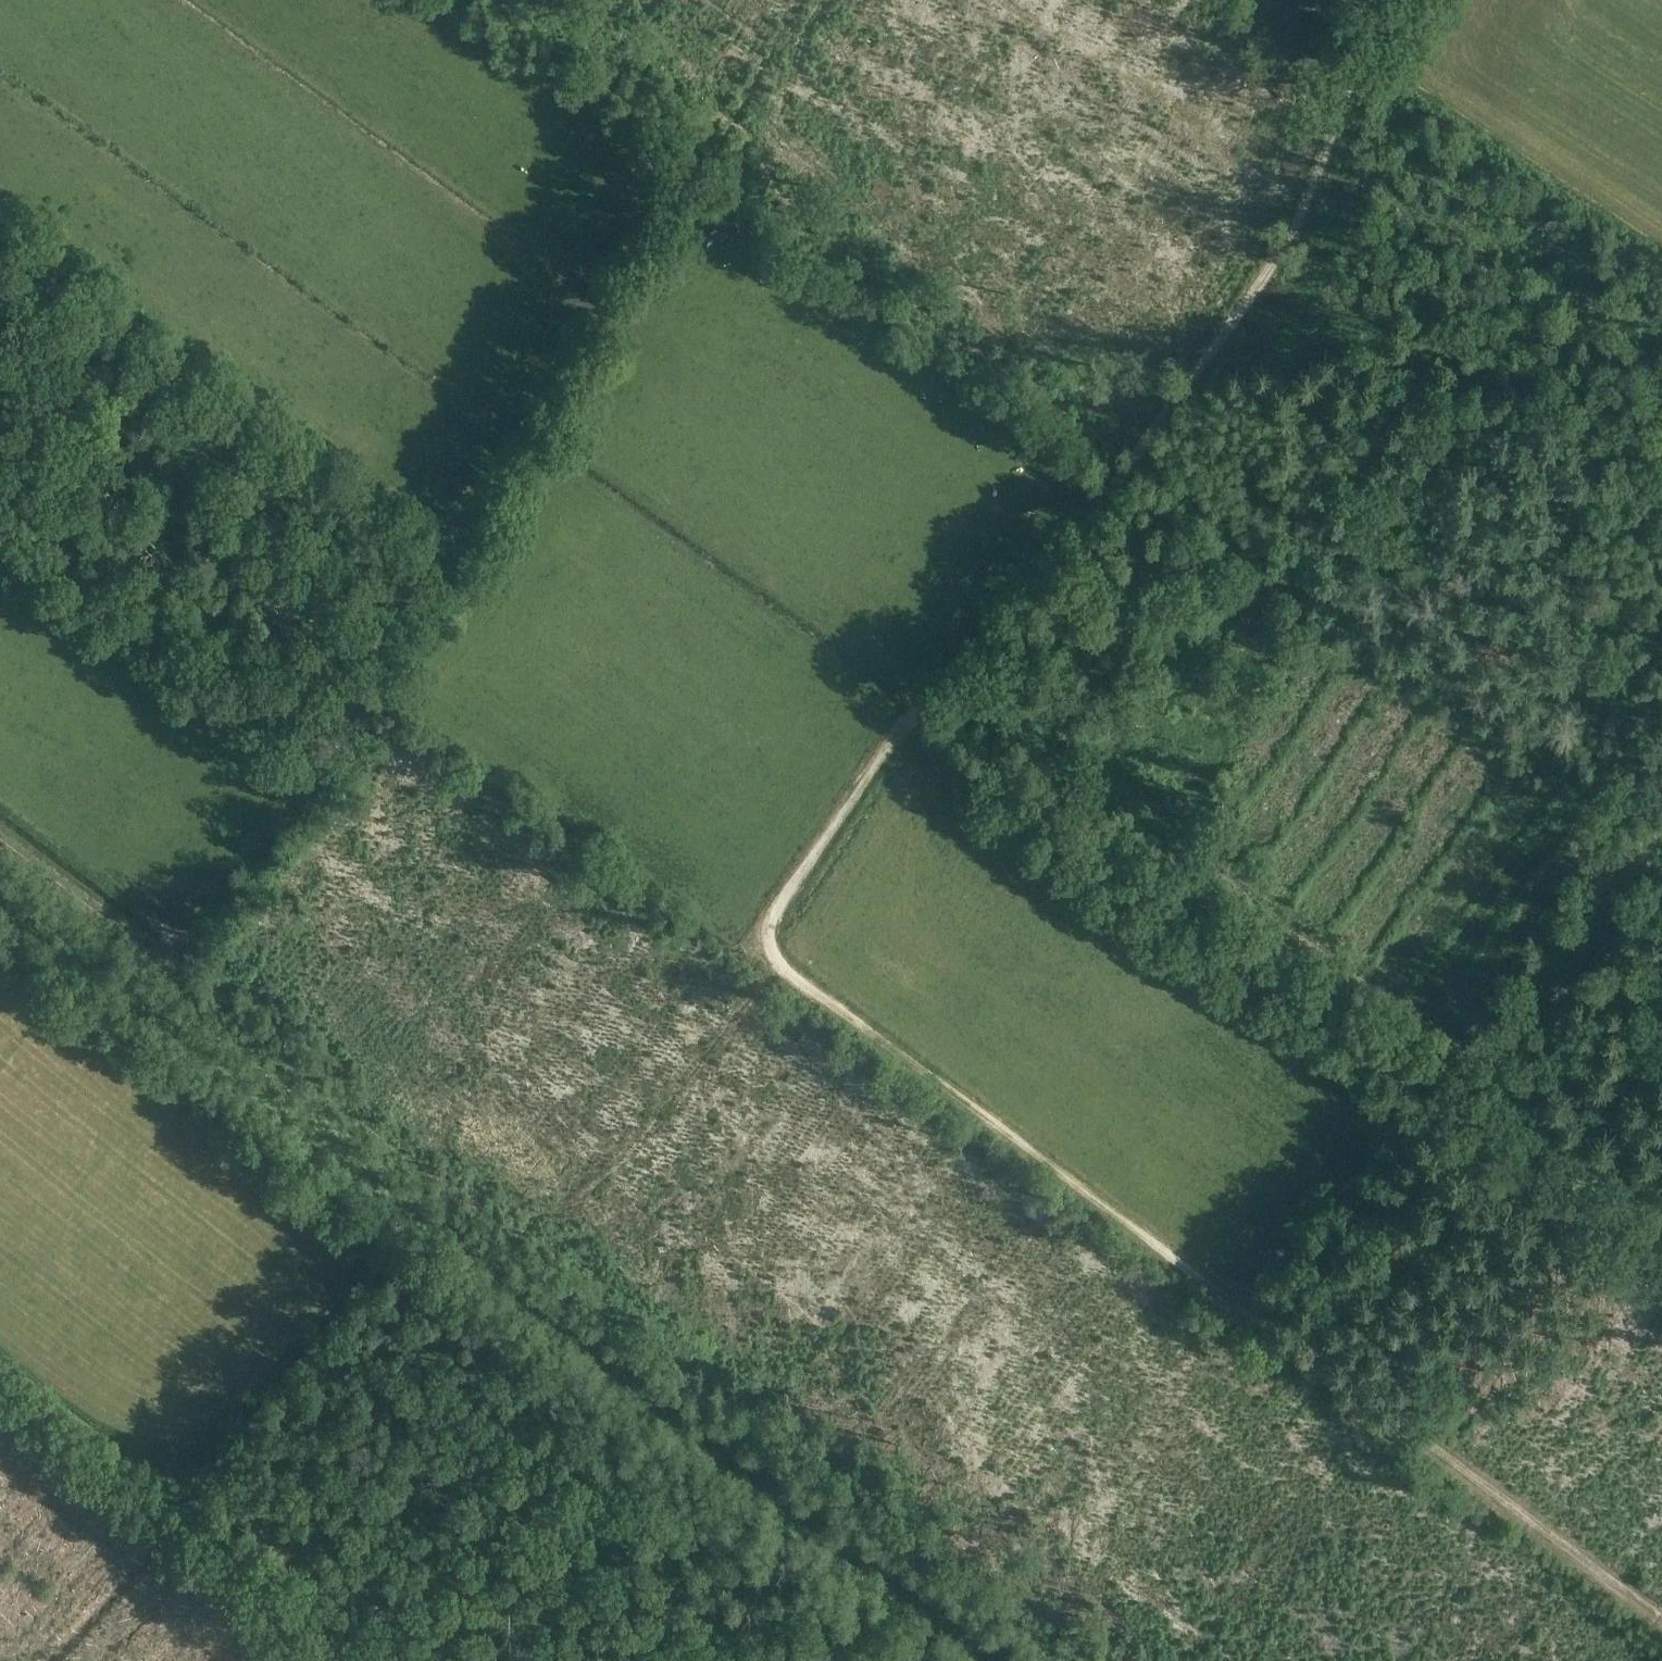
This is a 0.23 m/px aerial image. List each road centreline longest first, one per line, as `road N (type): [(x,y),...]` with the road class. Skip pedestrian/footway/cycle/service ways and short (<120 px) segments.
road 1 (track): [(1661,1619),(841,1010),(772,949),(769,925),(783,900),(918,714),(939,702),(995,692),(1021,665),(1037,598),(1269,245),(1391,0)]
road 2 (track): [(1140,443),(1328,595),(1661,830)]

